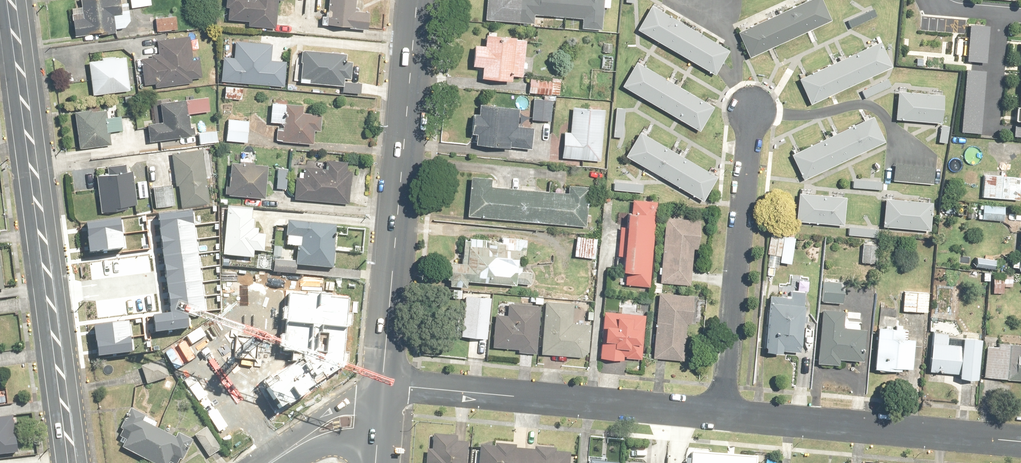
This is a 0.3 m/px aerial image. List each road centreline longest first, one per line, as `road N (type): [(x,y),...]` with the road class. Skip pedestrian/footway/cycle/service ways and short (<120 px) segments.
road 1 (residential): [(10,0),(72,462)]
road 2 (tertiary): [(382,385),(418,0)]
road 3 (residential): [(382,385),(727,417)]
road 4 (residential): [(752,114),(727,417)]
road 5 (residential): [(727,417),(1020,442)]

